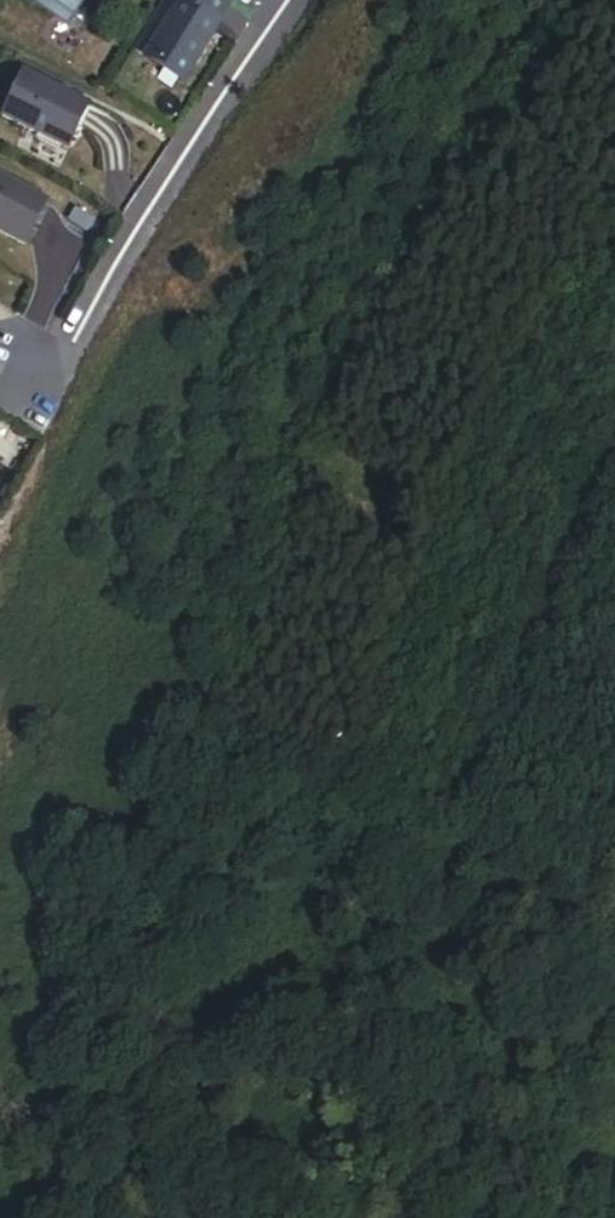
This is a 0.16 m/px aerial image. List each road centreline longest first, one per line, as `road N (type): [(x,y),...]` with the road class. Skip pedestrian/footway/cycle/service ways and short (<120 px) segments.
road 1 (residential): [(277,0),(41,398)]

